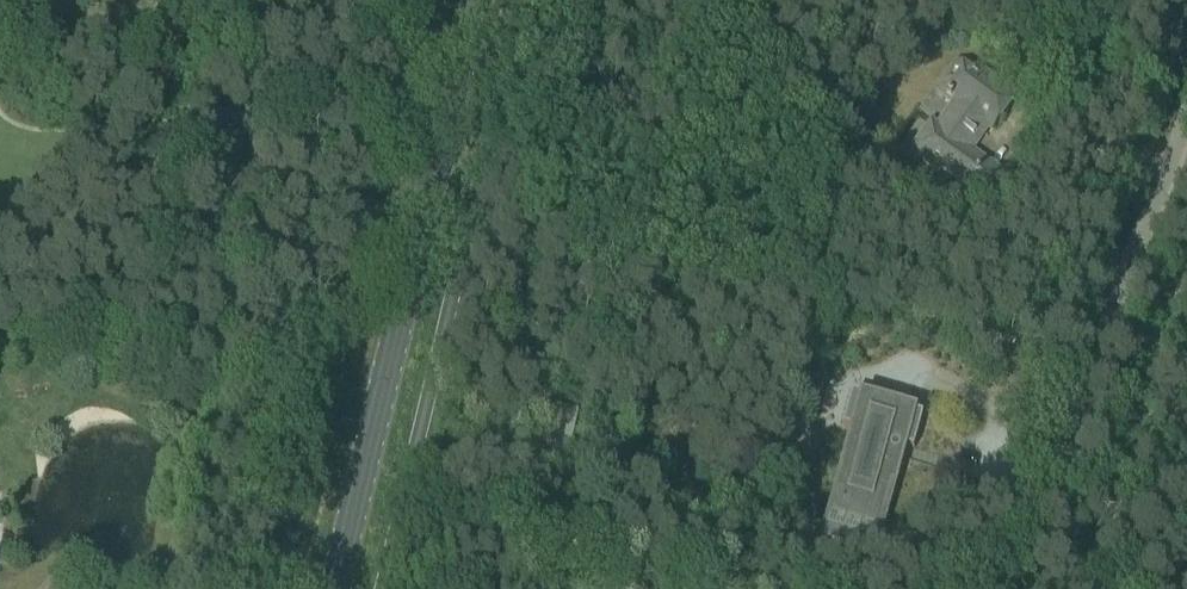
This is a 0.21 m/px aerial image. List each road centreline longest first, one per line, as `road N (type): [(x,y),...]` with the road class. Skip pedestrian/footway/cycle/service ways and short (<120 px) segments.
road 1 (secondary): [(333,588),(474,0)]
road 2 (residential): [(1030,588),(1125,263),(1186,105)]

